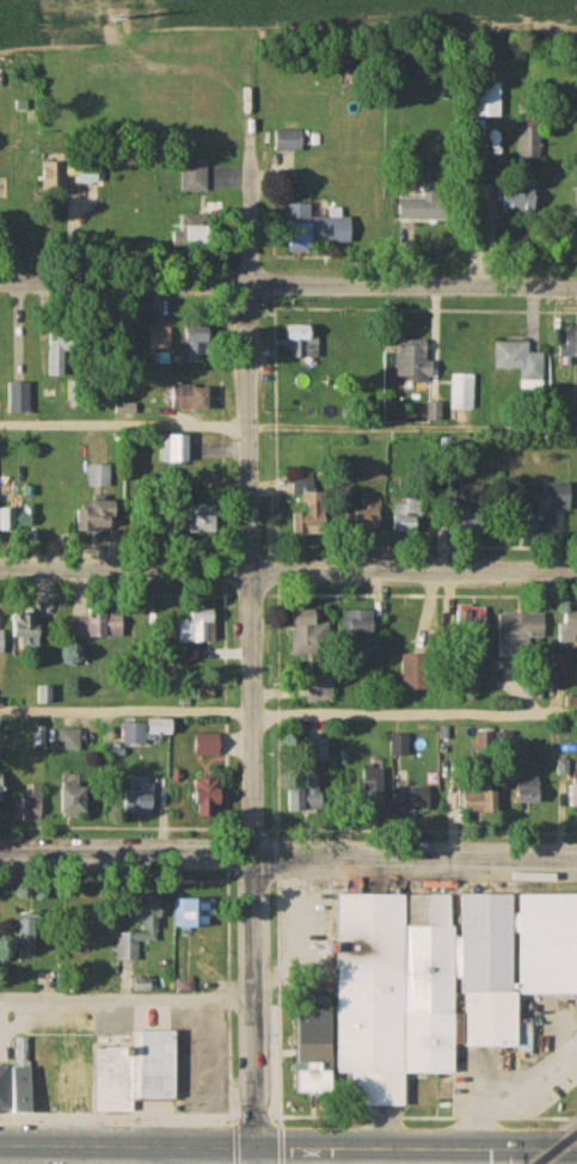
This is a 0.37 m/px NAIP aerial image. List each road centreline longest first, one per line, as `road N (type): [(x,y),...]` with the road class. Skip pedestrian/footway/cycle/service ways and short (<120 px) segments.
road 1 (residential): [(257,1163),(252,149)]
road 2 (residential): [(576,861),(0,854)]
road 3 (residential): [(576,573),(0,566)]
road 4 (secondary): [(576,1153),(0,1149)]
road 5 (residential): [(576,284),(0,282)]

